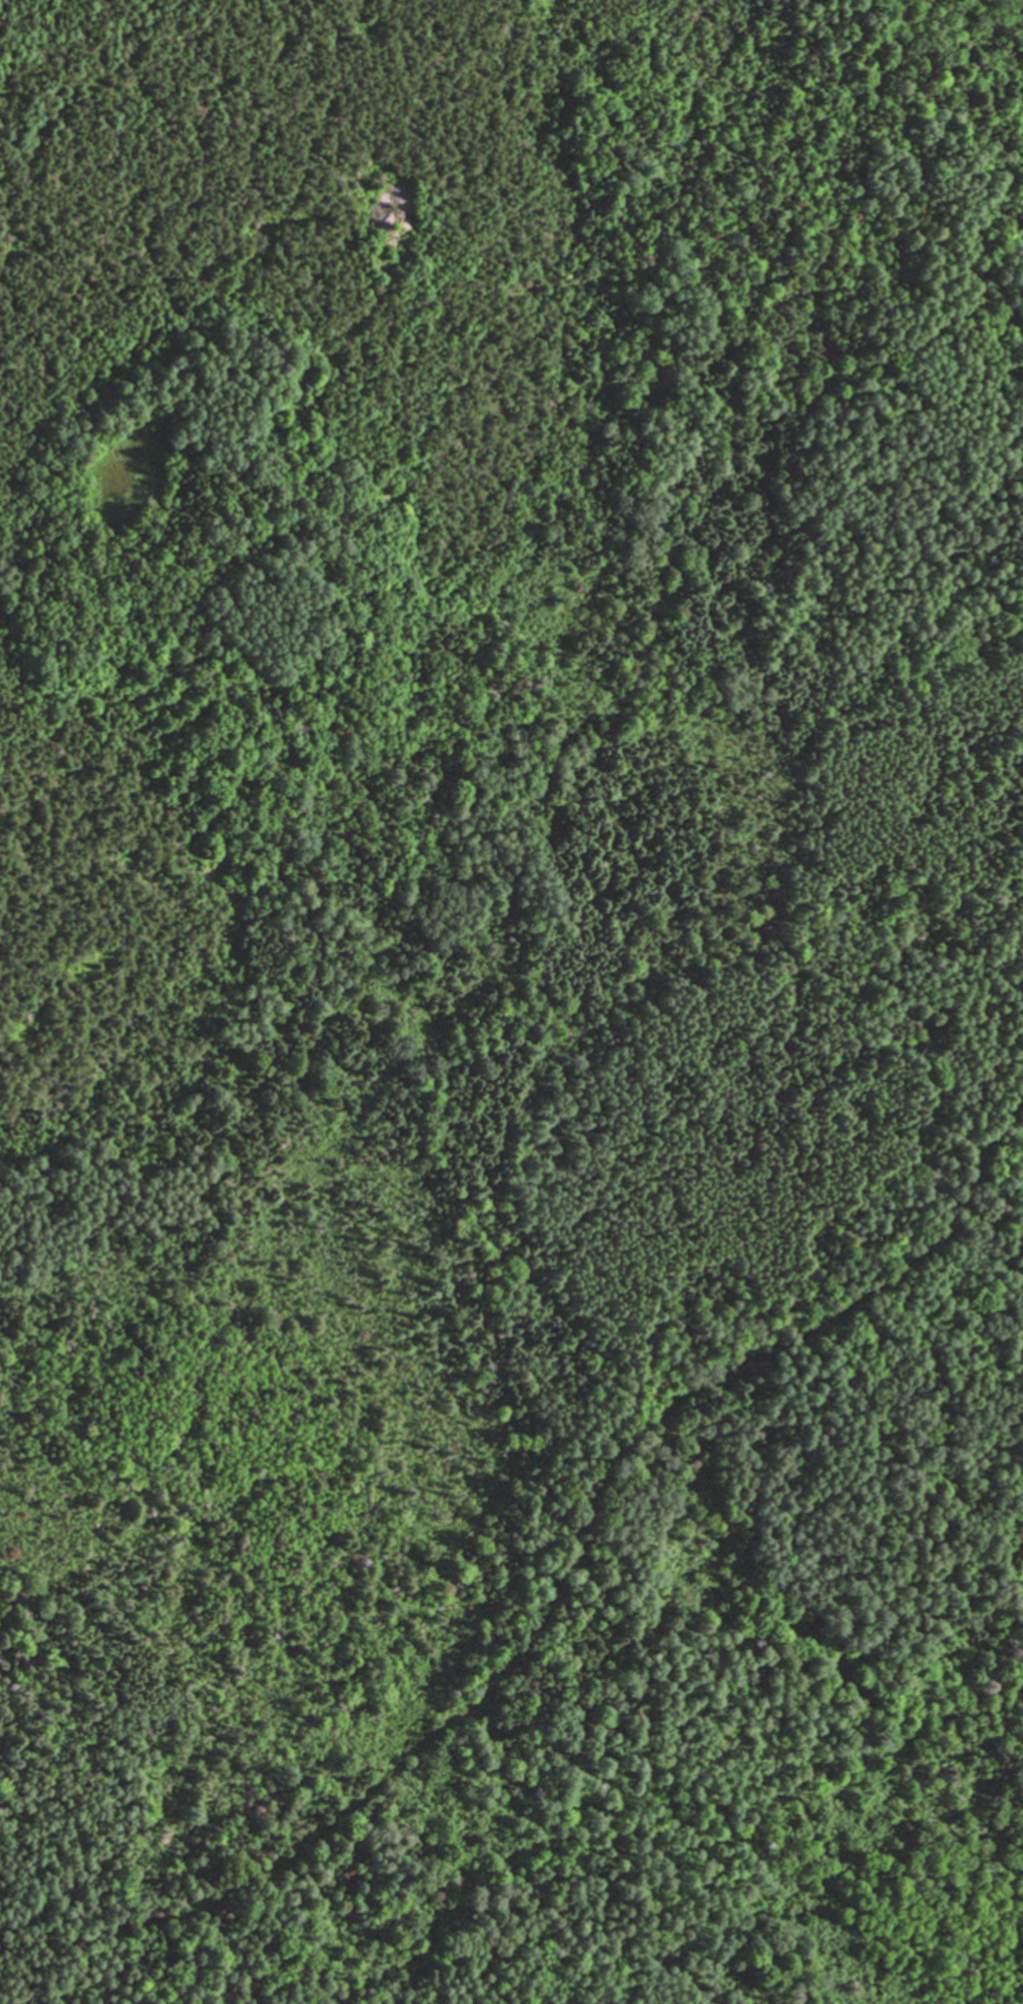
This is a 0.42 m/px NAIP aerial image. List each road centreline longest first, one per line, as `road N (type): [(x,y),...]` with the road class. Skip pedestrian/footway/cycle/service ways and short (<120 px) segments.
road 1 (residential): [(0,1909),(188,1875),(404,1711),(614,1437),(808,1340),(904,1249),(1022,1081)]

